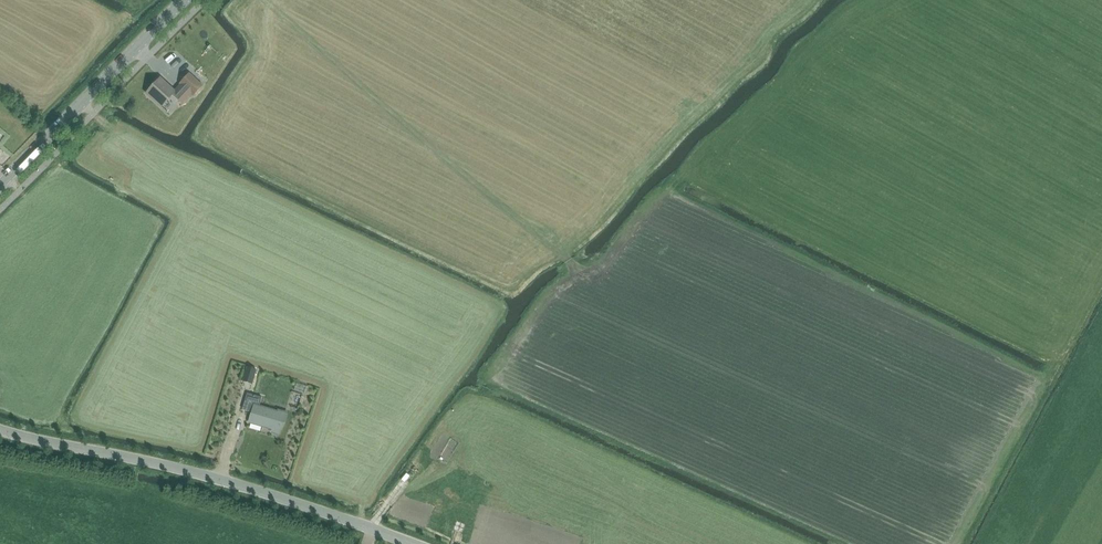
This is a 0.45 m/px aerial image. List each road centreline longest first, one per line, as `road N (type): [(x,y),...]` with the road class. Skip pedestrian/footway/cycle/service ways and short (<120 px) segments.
road 1 (unclassified): [(414,543),(188,472),(0,429)]
road 2 (tertiary): [(0,183),(186,0)]

